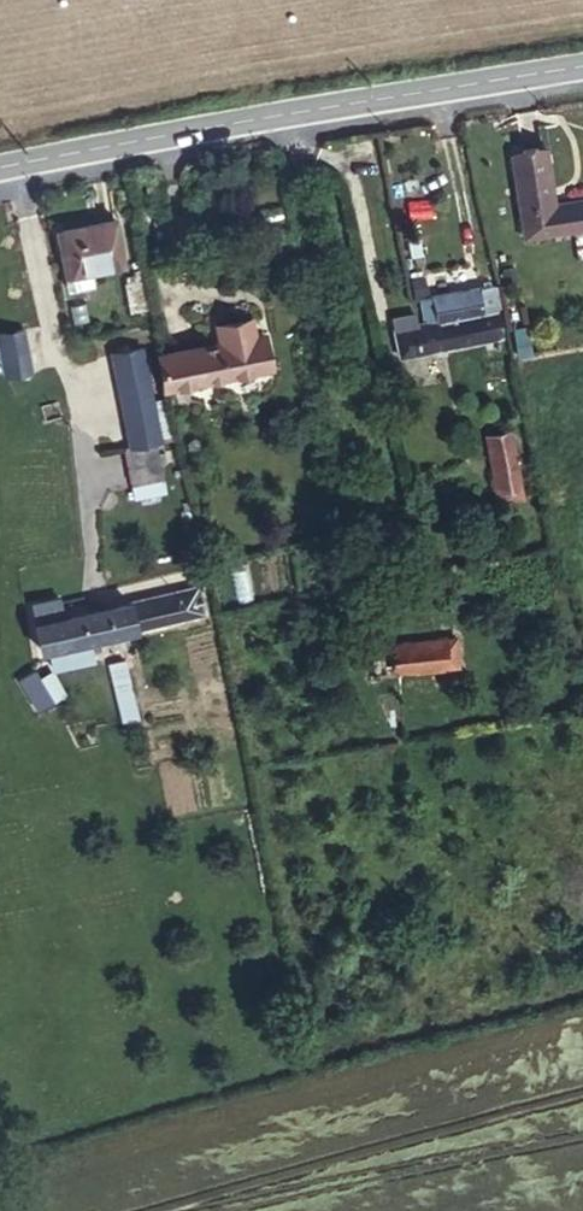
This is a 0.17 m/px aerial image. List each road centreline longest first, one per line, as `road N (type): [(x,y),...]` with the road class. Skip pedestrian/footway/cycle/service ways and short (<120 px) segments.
road 1 (tertiary): [(582,69),(0,169)]

